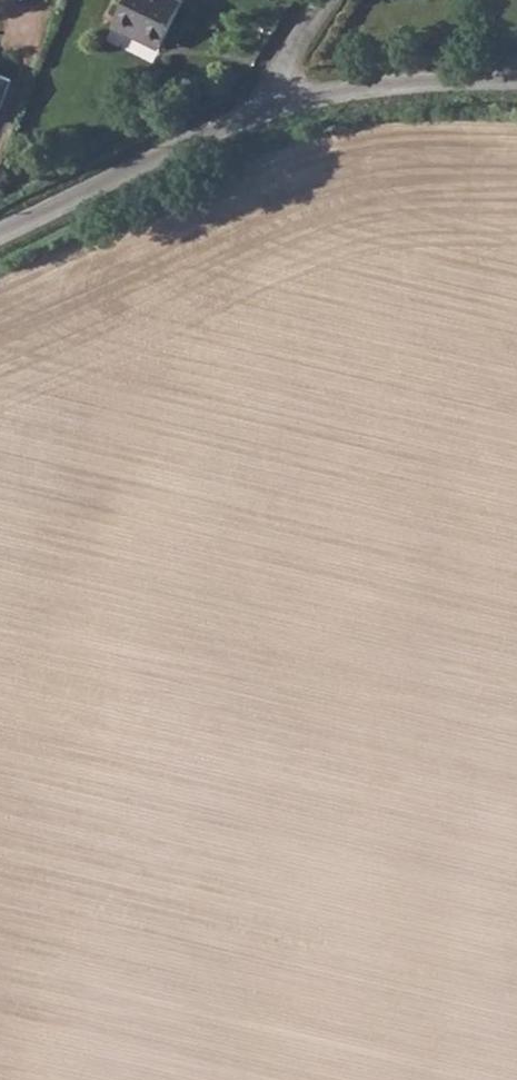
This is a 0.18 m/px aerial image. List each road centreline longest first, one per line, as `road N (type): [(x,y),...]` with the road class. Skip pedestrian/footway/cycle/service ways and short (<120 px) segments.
road 1 (unclassified): [(0,232),(276,108)]
road 2 (unclassified): [(276,108),(346,91),(516,81)]
road 3 (unclassified): [(276,108),(277,86),(300,40),(329,0)]

